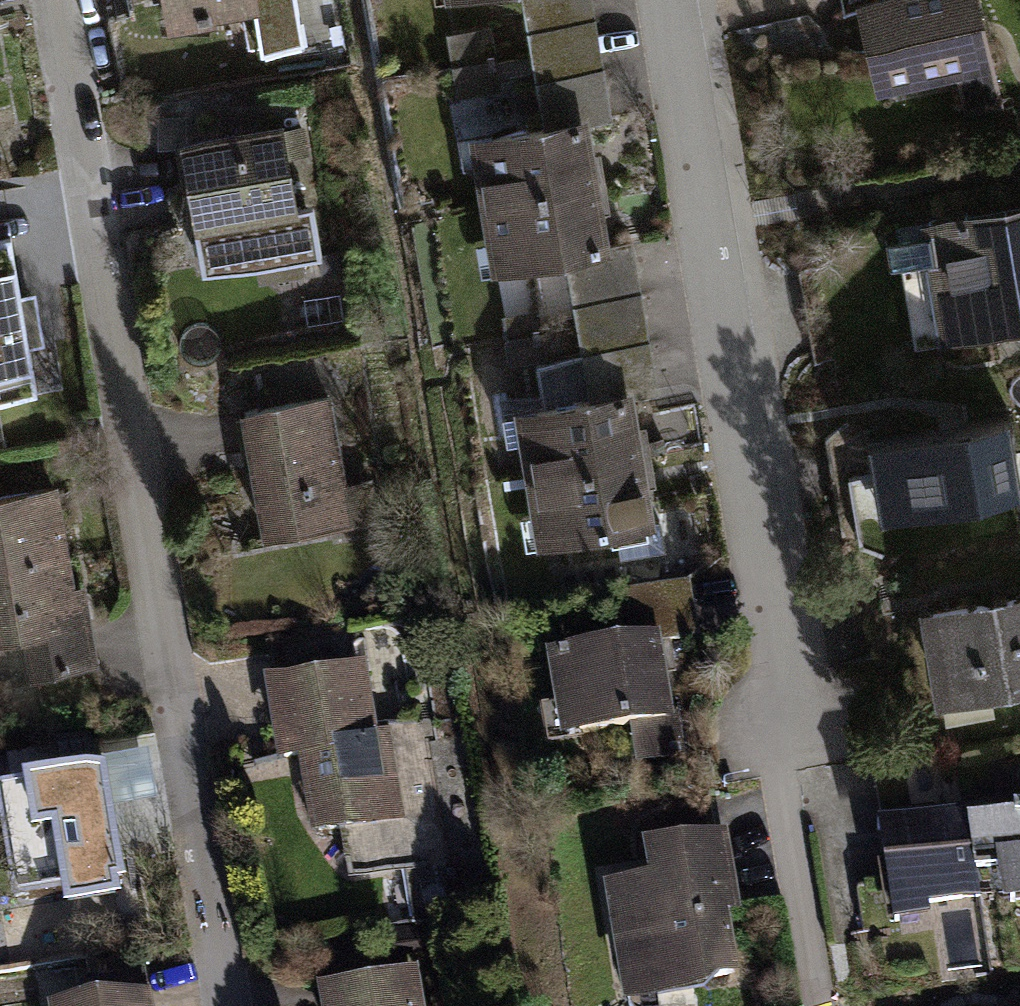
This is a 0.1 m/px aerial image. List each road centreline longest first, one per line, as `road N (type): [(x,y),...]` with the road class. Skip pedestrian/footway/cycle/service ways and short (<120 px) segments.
road 1 (residential): [(234,1005),(63,0)]
road 2 (residential): [(825,1005),(667,0)]

